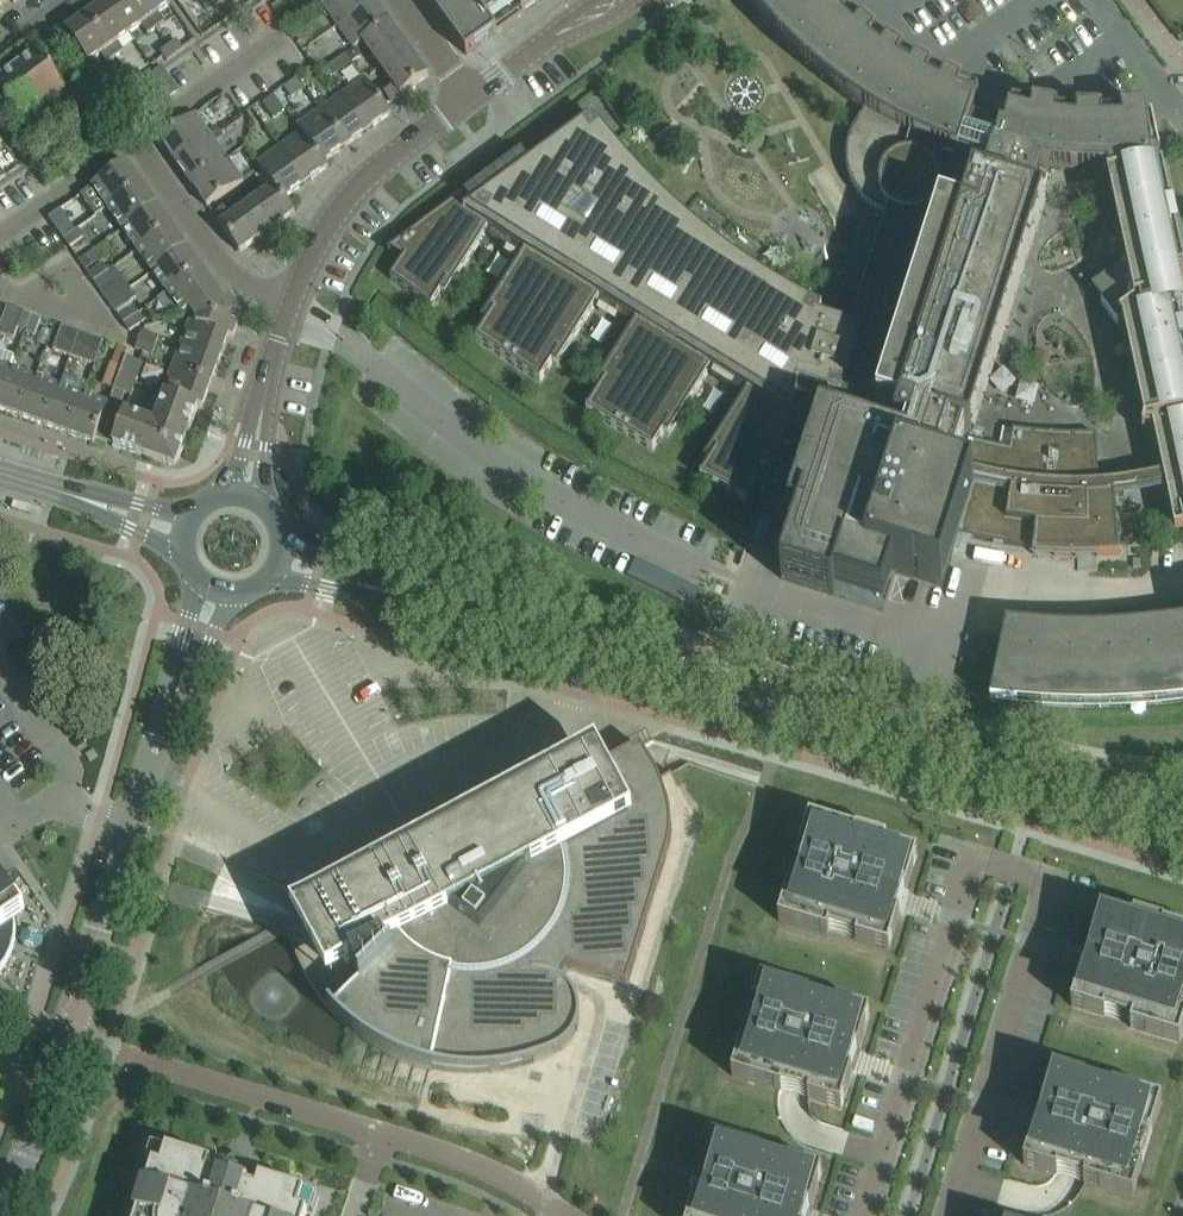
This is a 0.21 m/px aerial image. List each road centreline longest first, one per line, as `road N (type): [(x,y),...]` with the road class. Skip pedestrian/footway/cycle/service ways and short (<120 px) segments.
road 1 (tertiary): [(1146,817),(284,562)]
road 2 (residential): [(862,1215),(972,850),(1055,875),(952,1215)]
road 3 (residential): [(568,1215),(440,1150),(66,1031)]
road 4 (residential): [(467,95),(347,196),(288,309)]
road 5 (residential): [(288,309),(240,288),(191,233),(129,139)]
road 6 (tertiary): [(182,527),(0,473)]
road 7 (residential): [(245,490),(288,309)]
road 8 (unclassified): [(0,1202),(66,1031)]
road 9 (unclassified): [(66,1031),(116,873)]
road 10 (residential): [(597,0),(467,95)]
road 11 (unclassified): [(159,737),(230,597)]
road 12 (unclassified): [(198,588),(159,737)]

